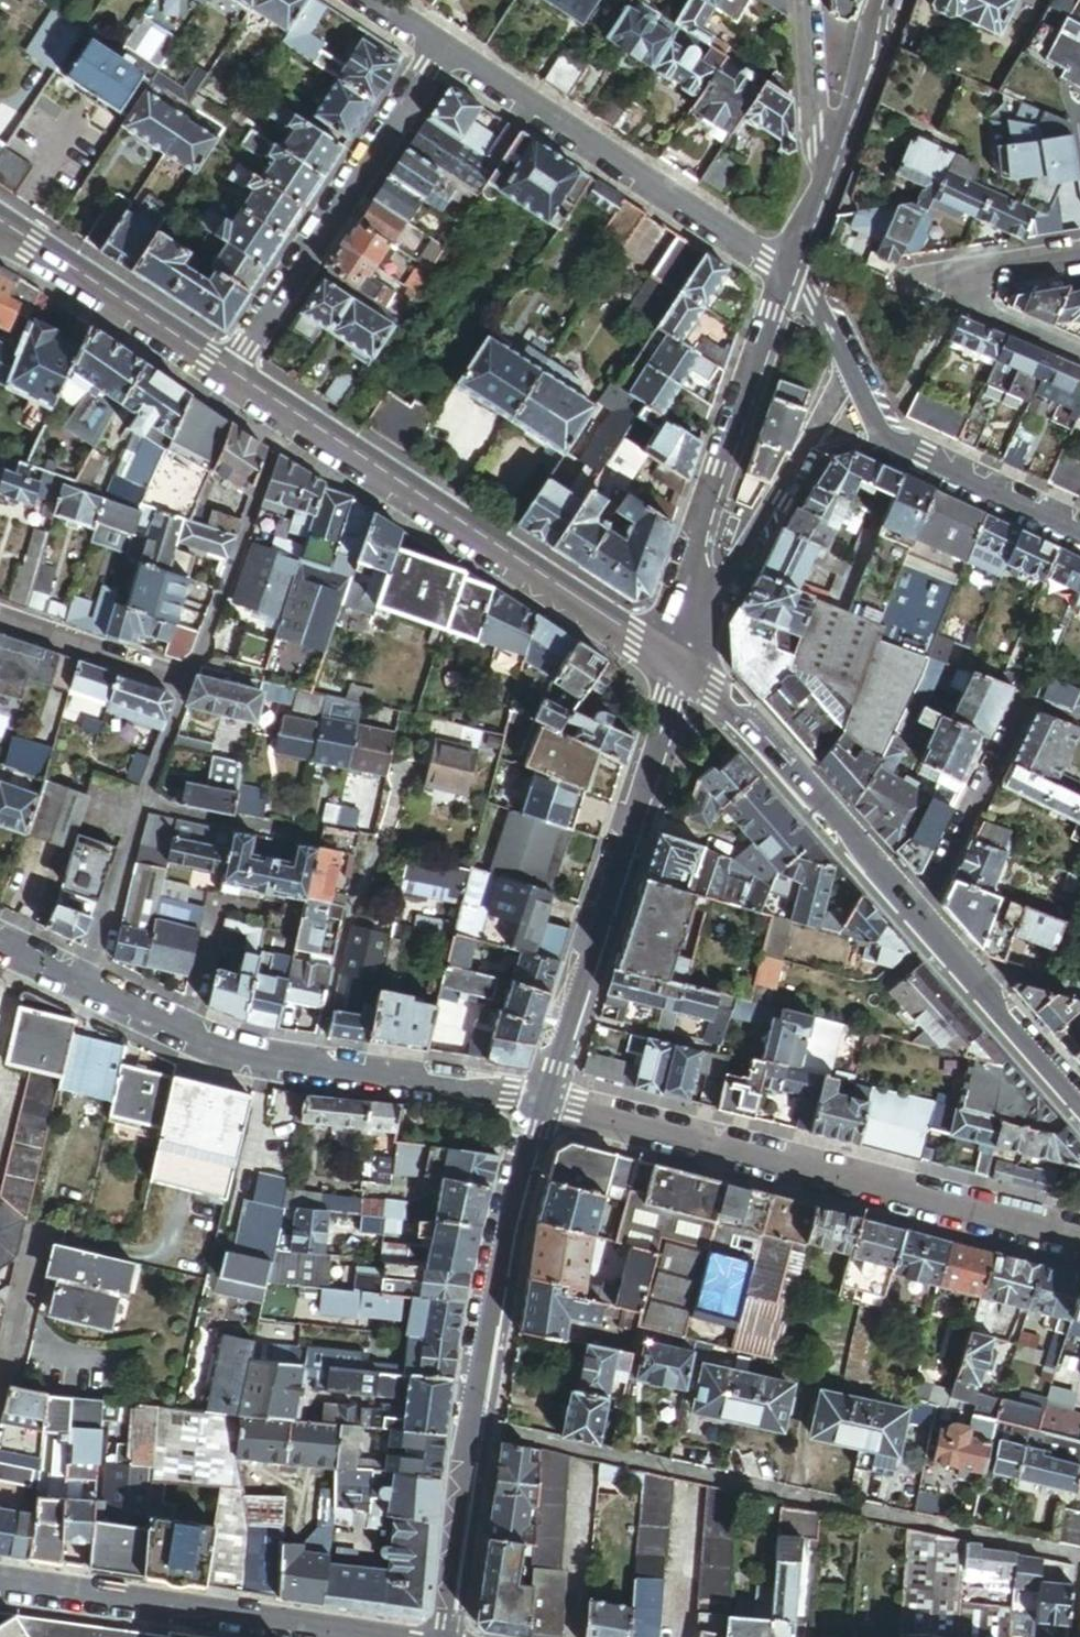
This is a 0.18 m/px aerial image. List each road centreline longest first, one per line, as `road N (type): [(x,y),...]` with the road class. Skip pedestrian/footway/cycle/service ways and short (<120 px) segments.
road 1 (residential): [(545,1101),(1079,1237)]
road 2 (tertiary): [(545,1101),(506,1244),(448,1636)]
road 3 (secondary): [(230,374),(681,665)]
road 4 (tertiary): [(681,665),(545,1101)]
road 5 (residential): [(785,276),(437,49)]
road 6 (residential): [(437,49),(230,374)]
road 7 (secondary): [(917,920),(731,701),(681,665)]
road 8 (tertiary): [(692,605),(696,553),(785,276)]
road 9 (residential): [(0,942),(230,1055),(315,1071)]
road 10 (residential): [(0,1582),(335,1636)]
road 11 (residential): [(1079,263),(924,288),(1079,354)]
road 12 (residential): [(1079,530),(887,442),(853,369)]
road 13 (residential): [(853,369),(721,583),(692,605)]
road 14 (secondary): [(0,226),(230,374)]
road 15 (secondary): [(1079,1105),(917,920)]
road 16 (unclassified): [(360,841),(315,1071)]
road 17 (residential): [(315,1071),(545,1101)]
road 18 (residential): [(1017,717),(917,920)]
road 19 (residential): [(0,620),(191,683)]
road 20 (tertiary): [(821,169),(879,0)]
road 21 (residential): [(821,169),(804,0)]

